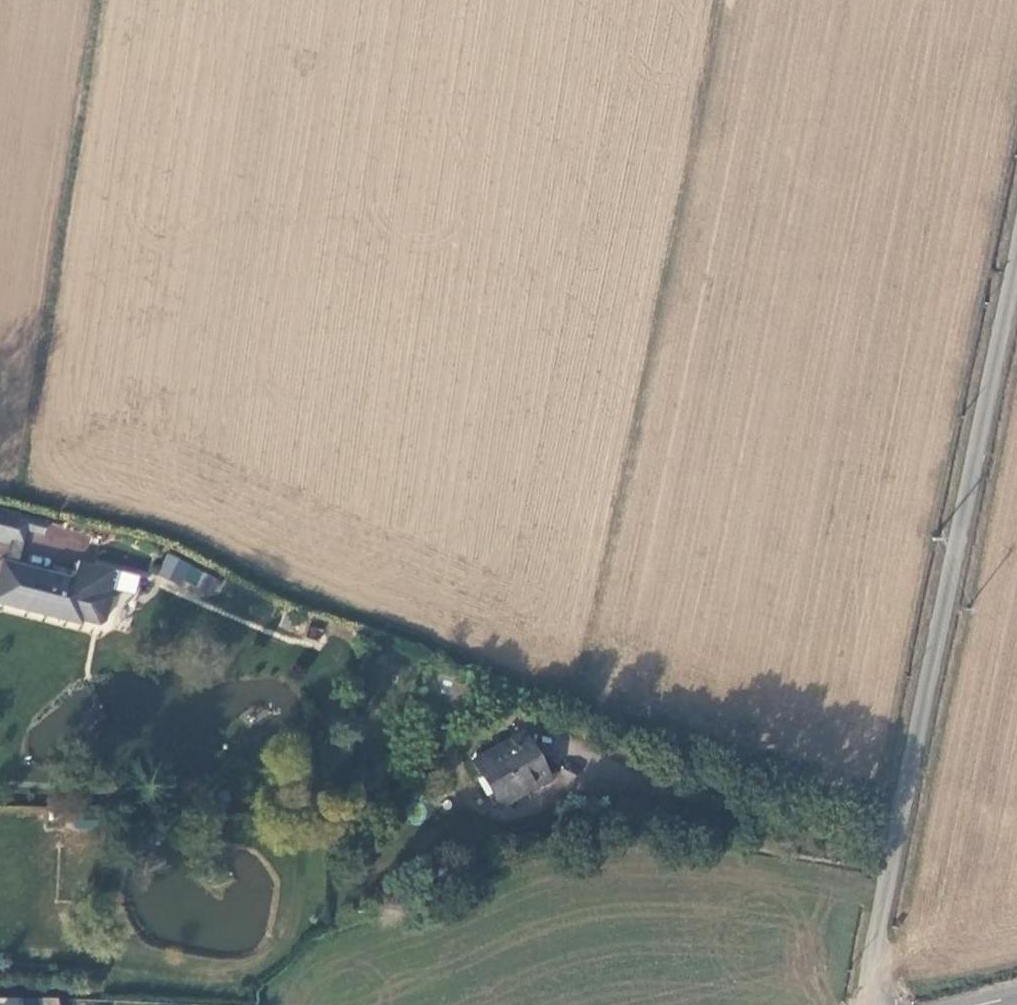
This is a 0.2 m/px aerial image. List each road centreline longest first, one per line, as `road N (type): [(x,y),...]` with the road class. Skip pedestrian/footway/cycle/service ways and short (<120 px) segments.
road 1 (unclassified): [(1016,263),(869,1004)]

